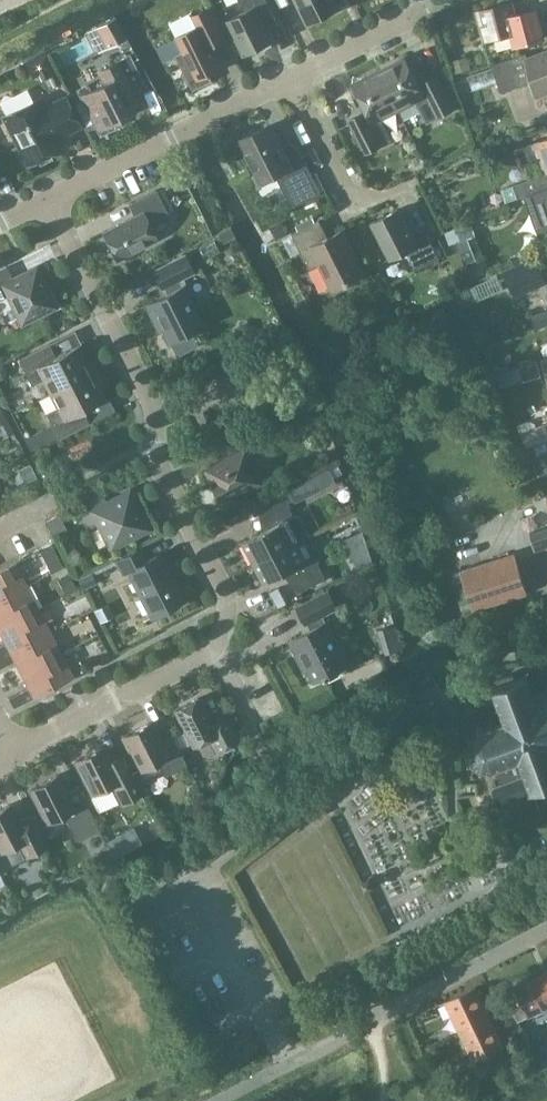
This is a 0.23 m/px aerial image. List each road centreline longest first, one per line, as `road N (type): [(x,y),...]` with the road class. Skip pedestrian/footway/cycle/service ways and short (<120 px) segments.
road 1 (residential): [(254,1086),(546,928)]
road 2 (residential): [(50,202),(290,77)]
road 3 (residential): [(213,647),(226,621),(221,584),(174,496),(157,418)]
road 4 (residential): [(157,418),(50,202)]
road 5 (residential): [(13,756),(213,647)]
road 6 (residential): [(290,77),(428,1)]
road 7 (residential): [(357,209),(290,77)]

